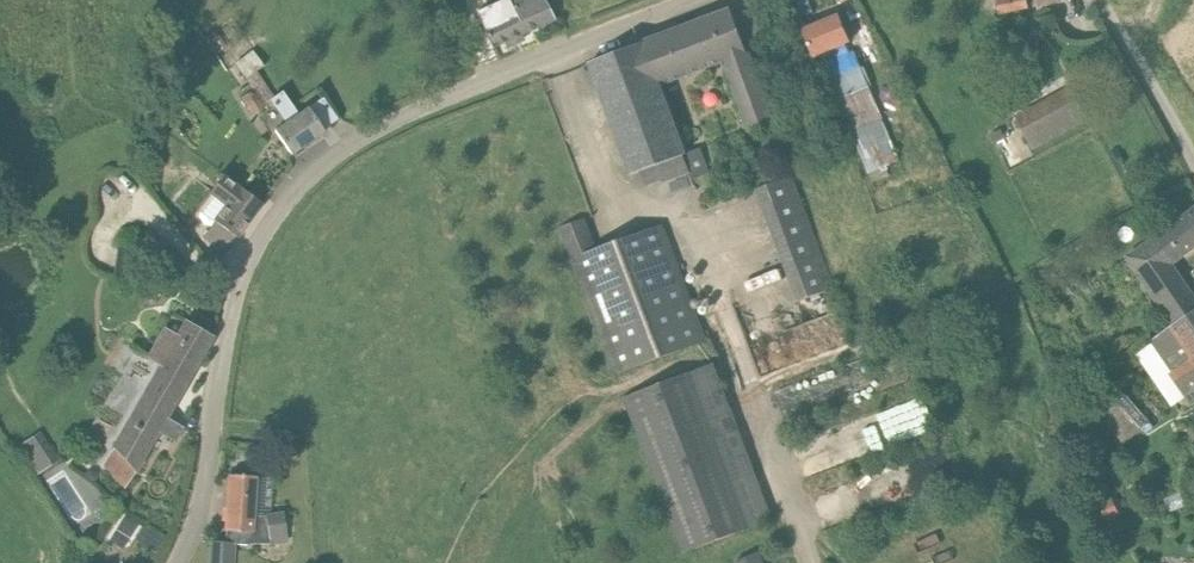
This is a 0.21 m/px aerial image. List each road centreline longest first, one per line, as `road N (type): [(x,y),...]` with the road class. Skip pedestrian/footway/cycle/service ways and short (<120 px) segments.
road 1 (unclassified): [(178,562),(200,499),(231,304),(255,244),(291,193),(327,158),(399,116),(688,0)]
road 2 (unclassified): [(1193,162),(1095,0)]

